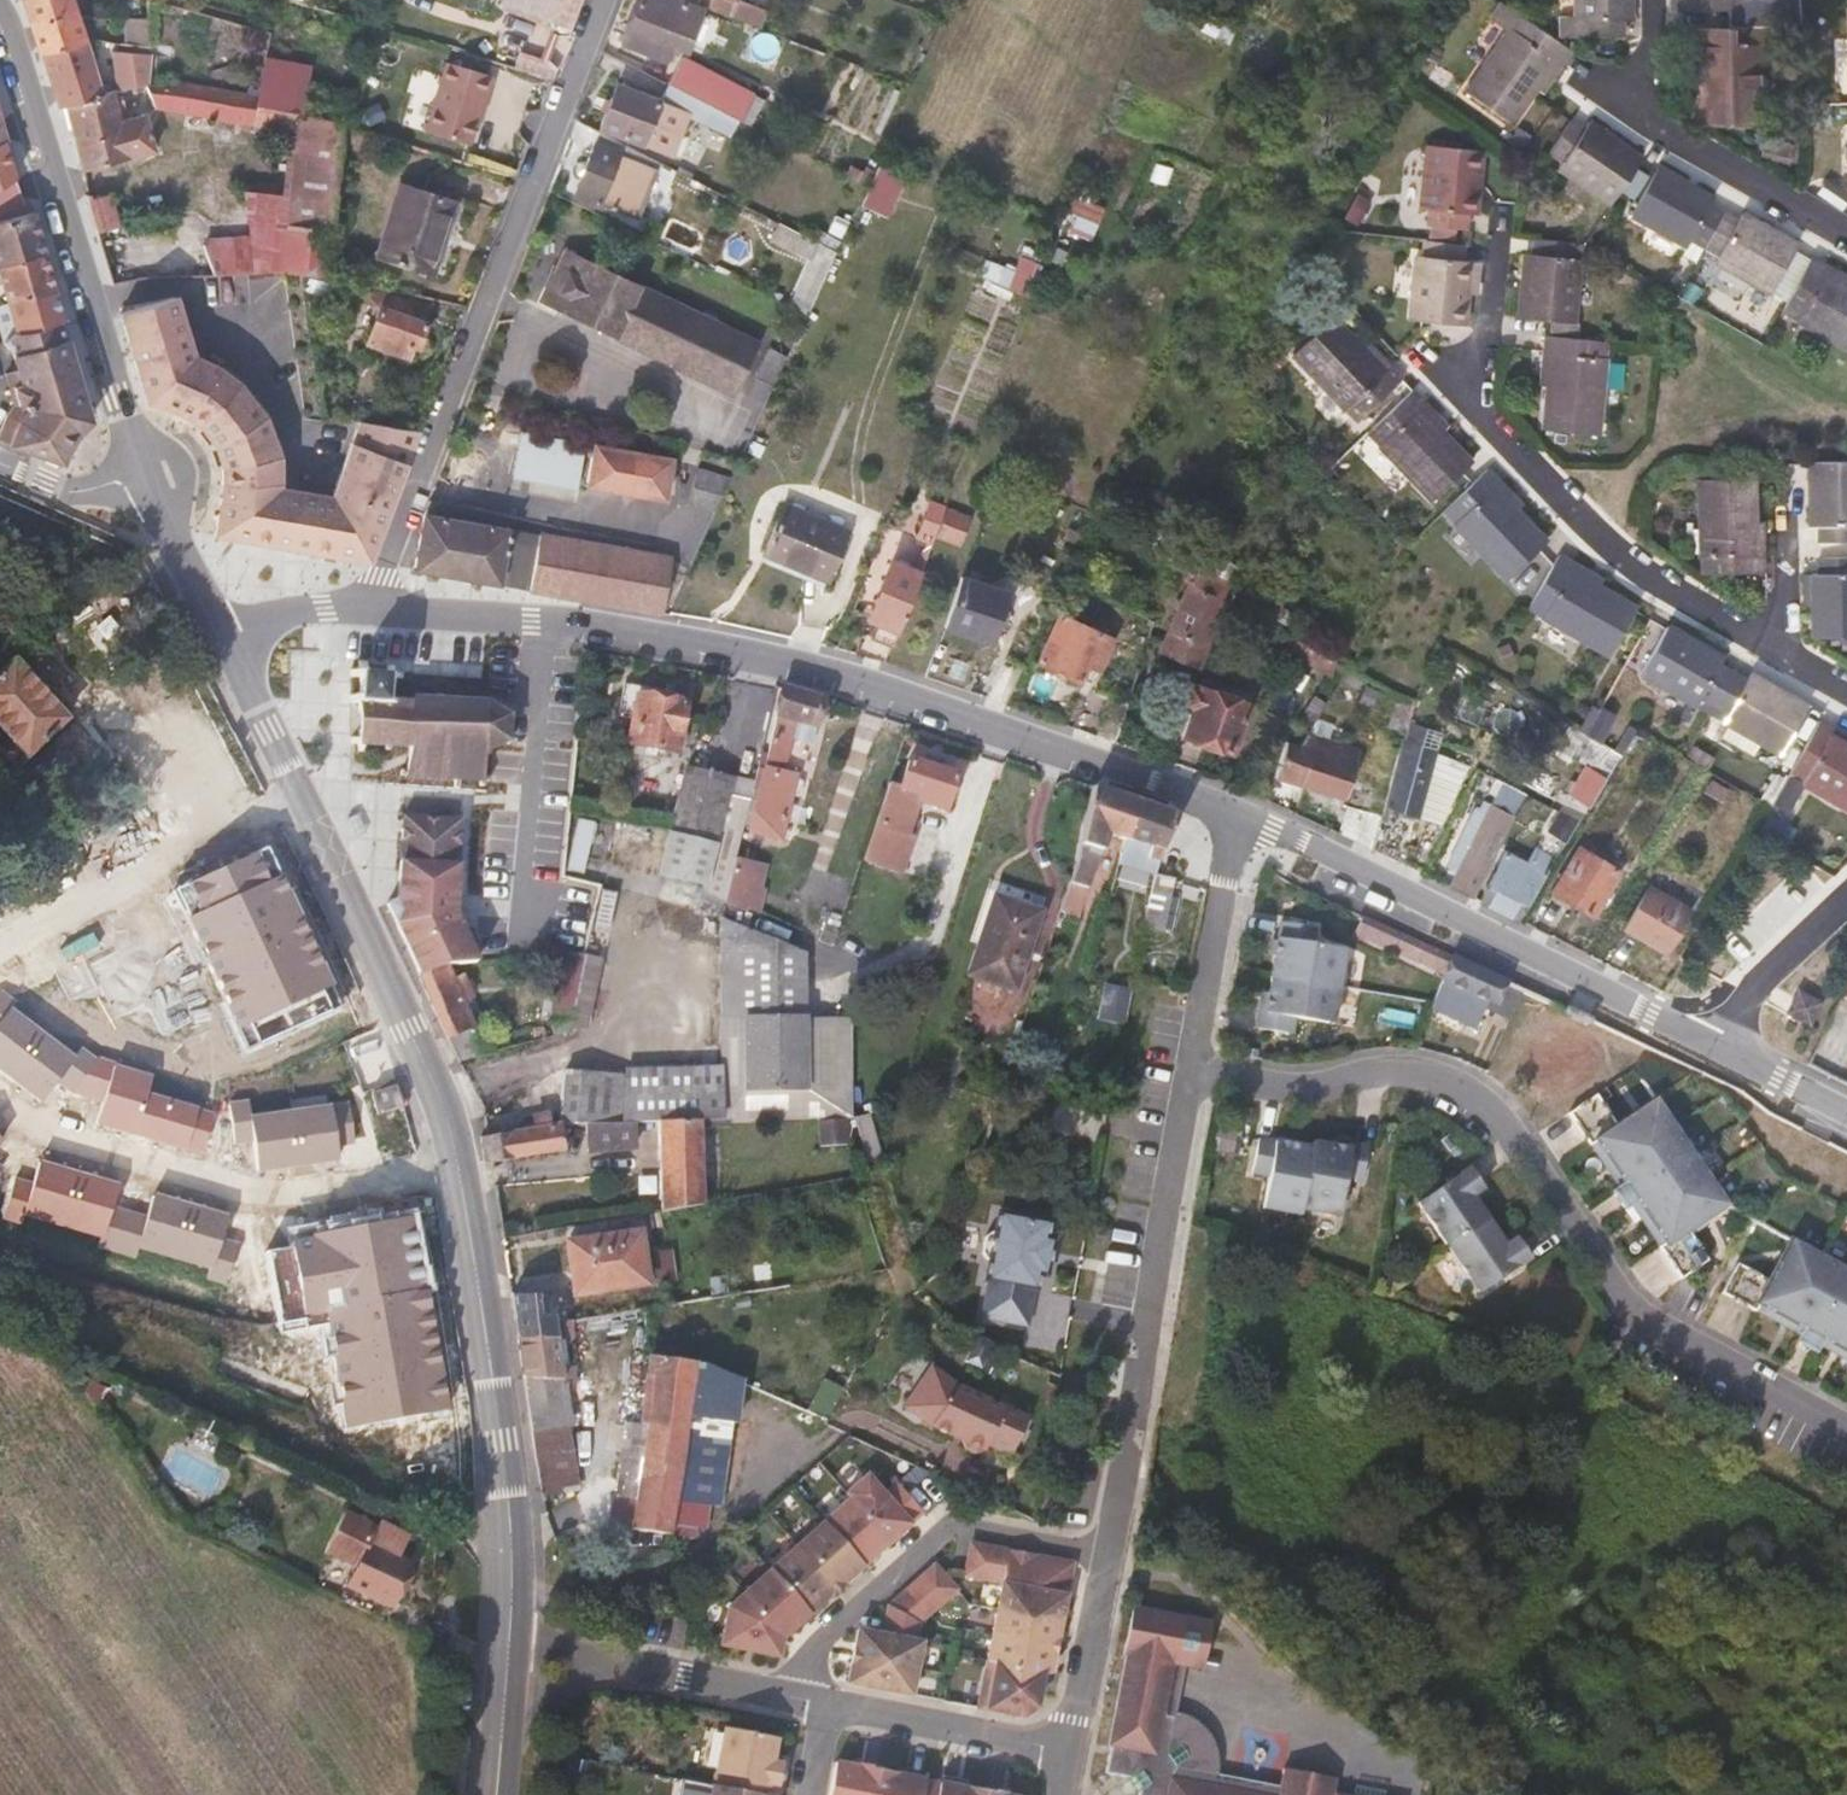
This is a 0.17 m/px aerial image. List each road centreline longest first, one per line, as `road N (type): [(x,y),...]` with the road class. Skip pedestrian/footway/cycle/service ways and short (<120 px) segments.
road 1 (residential): [(367,606),(587,622),(825,671),(1242,816)]
road 2 (residential): [(1846,1430),(1639,1320),(1499,1114),(1446,1078),(1392,1071),(1294,1088),(1194,1070)]
road 3 (residential): [(367,606),(601,0)]
road 4 (tertiary): [(457,1176),(447,1106),(225,638)]
road 5 (residential): [(1771,648),(1593,540),(1484,422),(1466,393),(1465,371),(1489,326),(1498,234)]
road 6 (residential): [(1242,816),(1719,1047)]
road 7 (tertiary): [(149,480),(0,14)]
road 8 (residential): [(457,1176),(269,1199),(125,1159),(0,1102)]
road 9 (tertiary): [(511,1635),(513,1523),(457,1176)]
road 10 (residential): [(1107,1556),(951,1527),(821,1643),(802,1700)]
road 11 (residential): [(1654,0),(1655,77),(1632,95),(1657,122),(1846,232)]
road 12 (residential): [(1194,1070),(1133,1422)]
road 13 (residential): [(1242,816),(1194,1070)]
road 14 (residential): [(826,1704),(1071,1750)]
road 15 (residential): [(585,1667),(802,1700)]
road 16 (residential): [(1107,1556),(1071,1750)]
road 17 (residential): [(1719,1047),(1757,990),(1846,900)]
road 18 (tertiary): [(225,638),(149,480)]
road 19 (residential): [(150,873),(0,952)]
road 20 (tertiary): [(0,463),(69,490),(149,480)]
road 21 (residential): [(225,638),(327,606),(367,606)]
road 22 (residential): [(1719,1047),(1846,1112)]
road 23 (residential): [(1785,531),(1785,624),(1771,648)]

